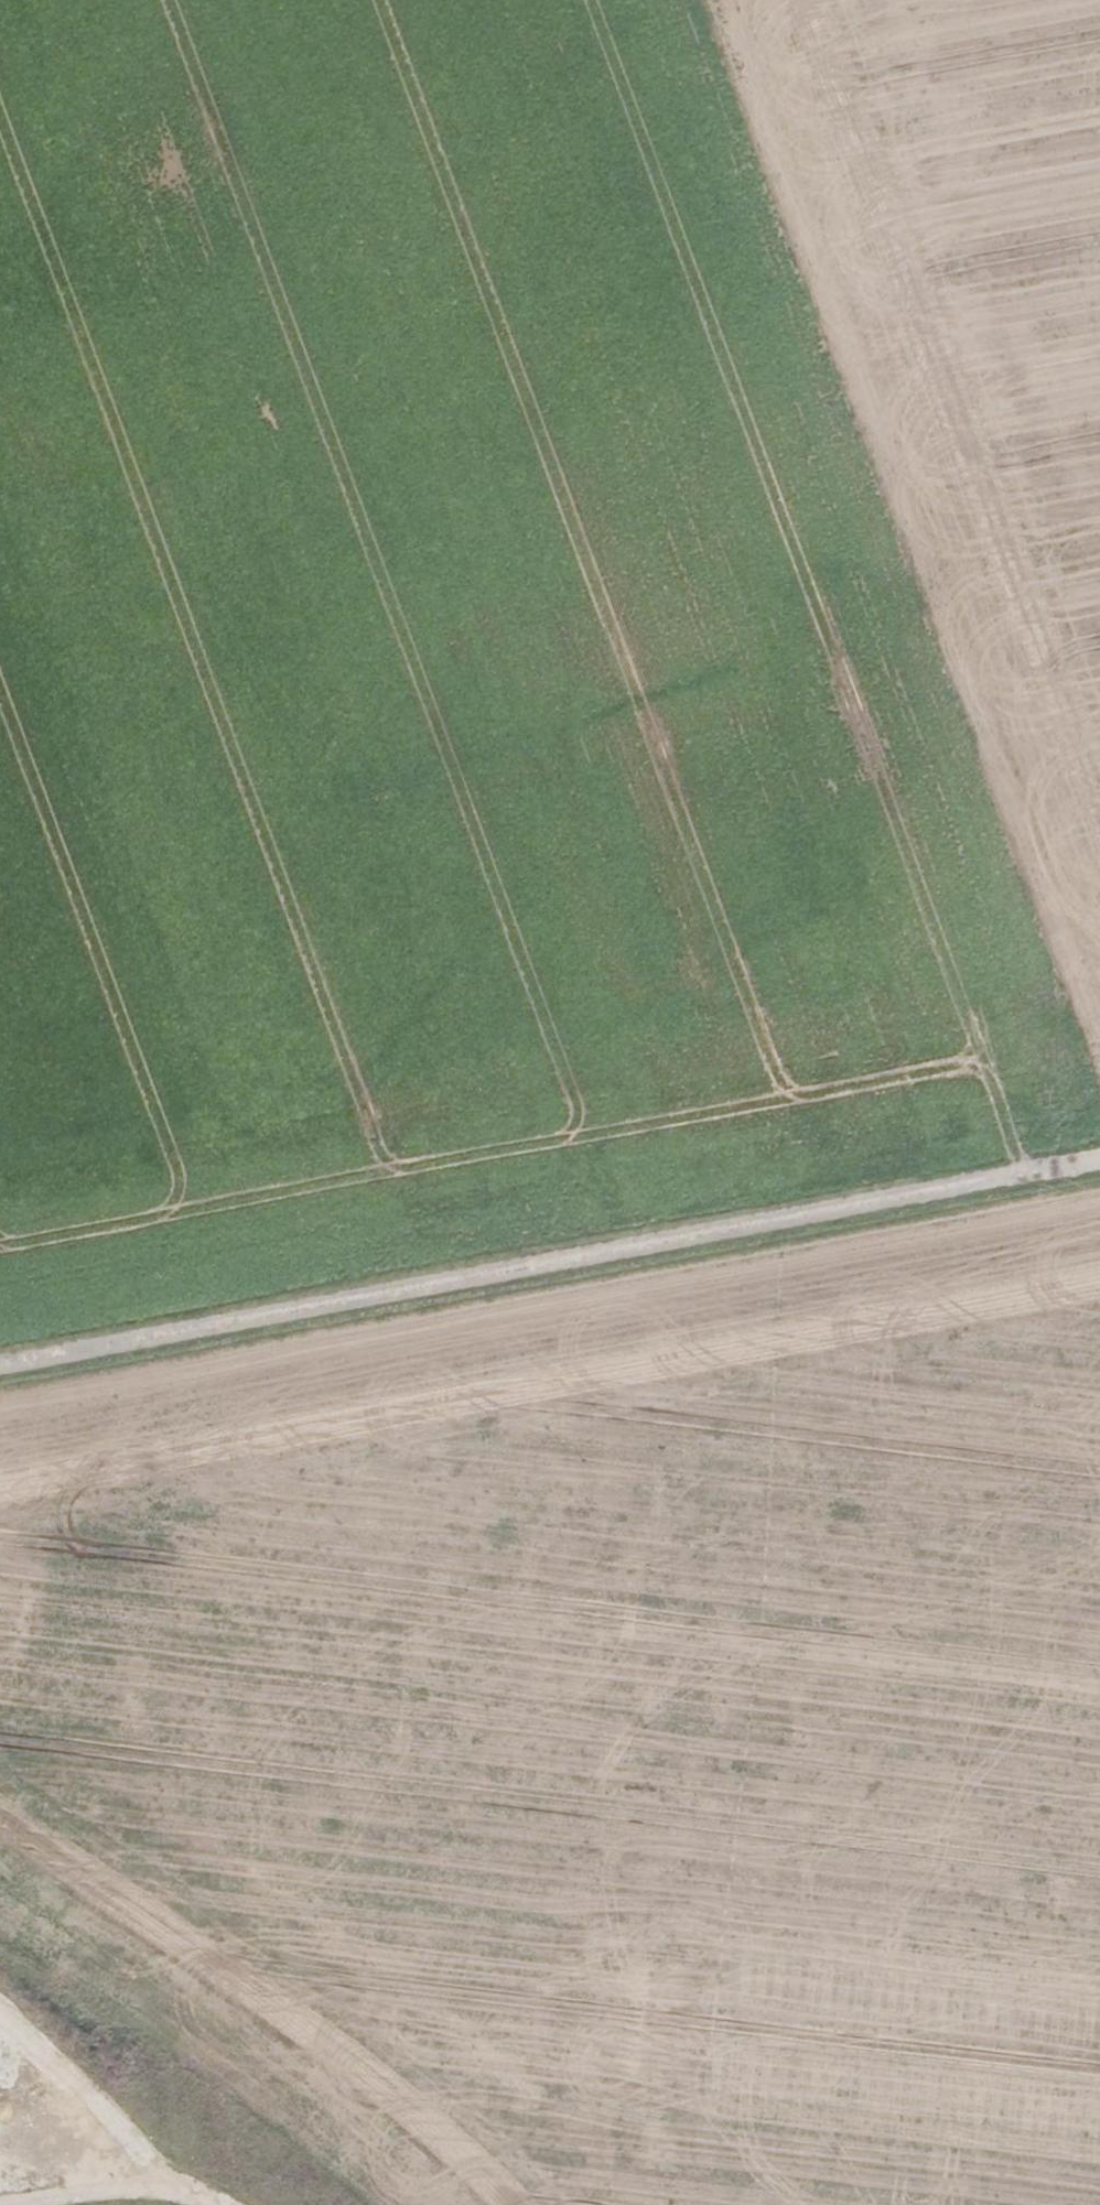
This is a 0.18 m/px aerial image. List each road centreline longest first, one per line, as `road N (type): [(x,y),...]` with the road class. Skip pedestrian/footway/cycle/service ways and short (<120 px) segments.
road 1 (track): [(1099,1160),(0,1360)]
road 2 (track): [(187,2201),(0,2016)]
road 3 (track): [(17,2204),(98,2195),(197,2204)]

